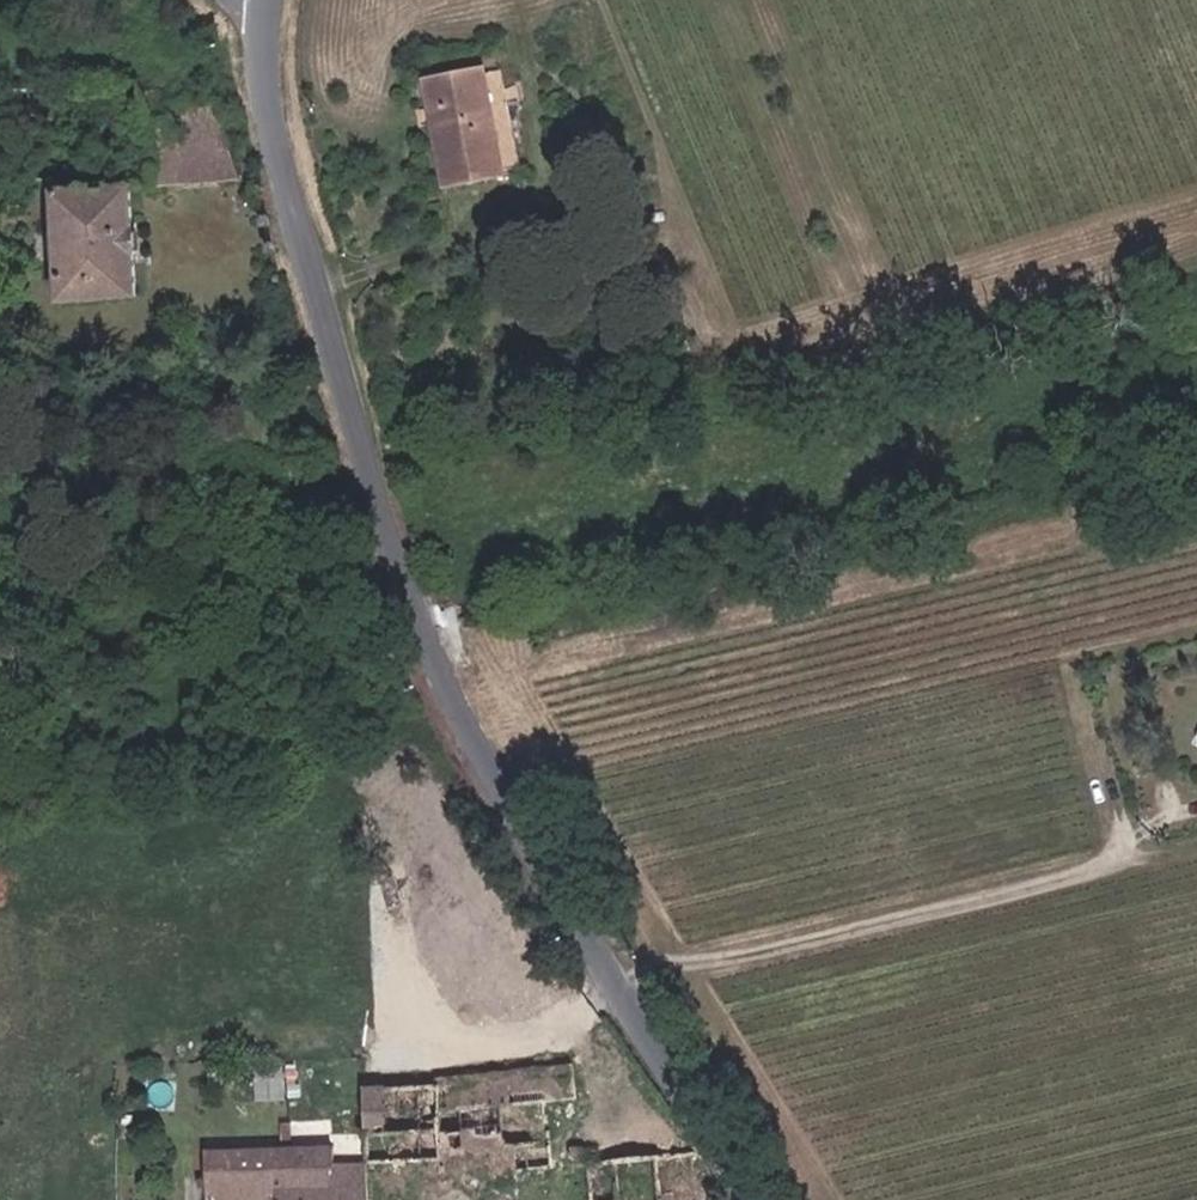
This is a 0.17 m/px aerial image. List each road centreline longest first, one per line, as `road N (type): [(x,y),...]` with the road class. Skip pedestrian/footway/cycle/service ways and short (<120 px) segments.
road 1 (unclassified): [(246,27),(393,558),(457,705),(753,1199)]

